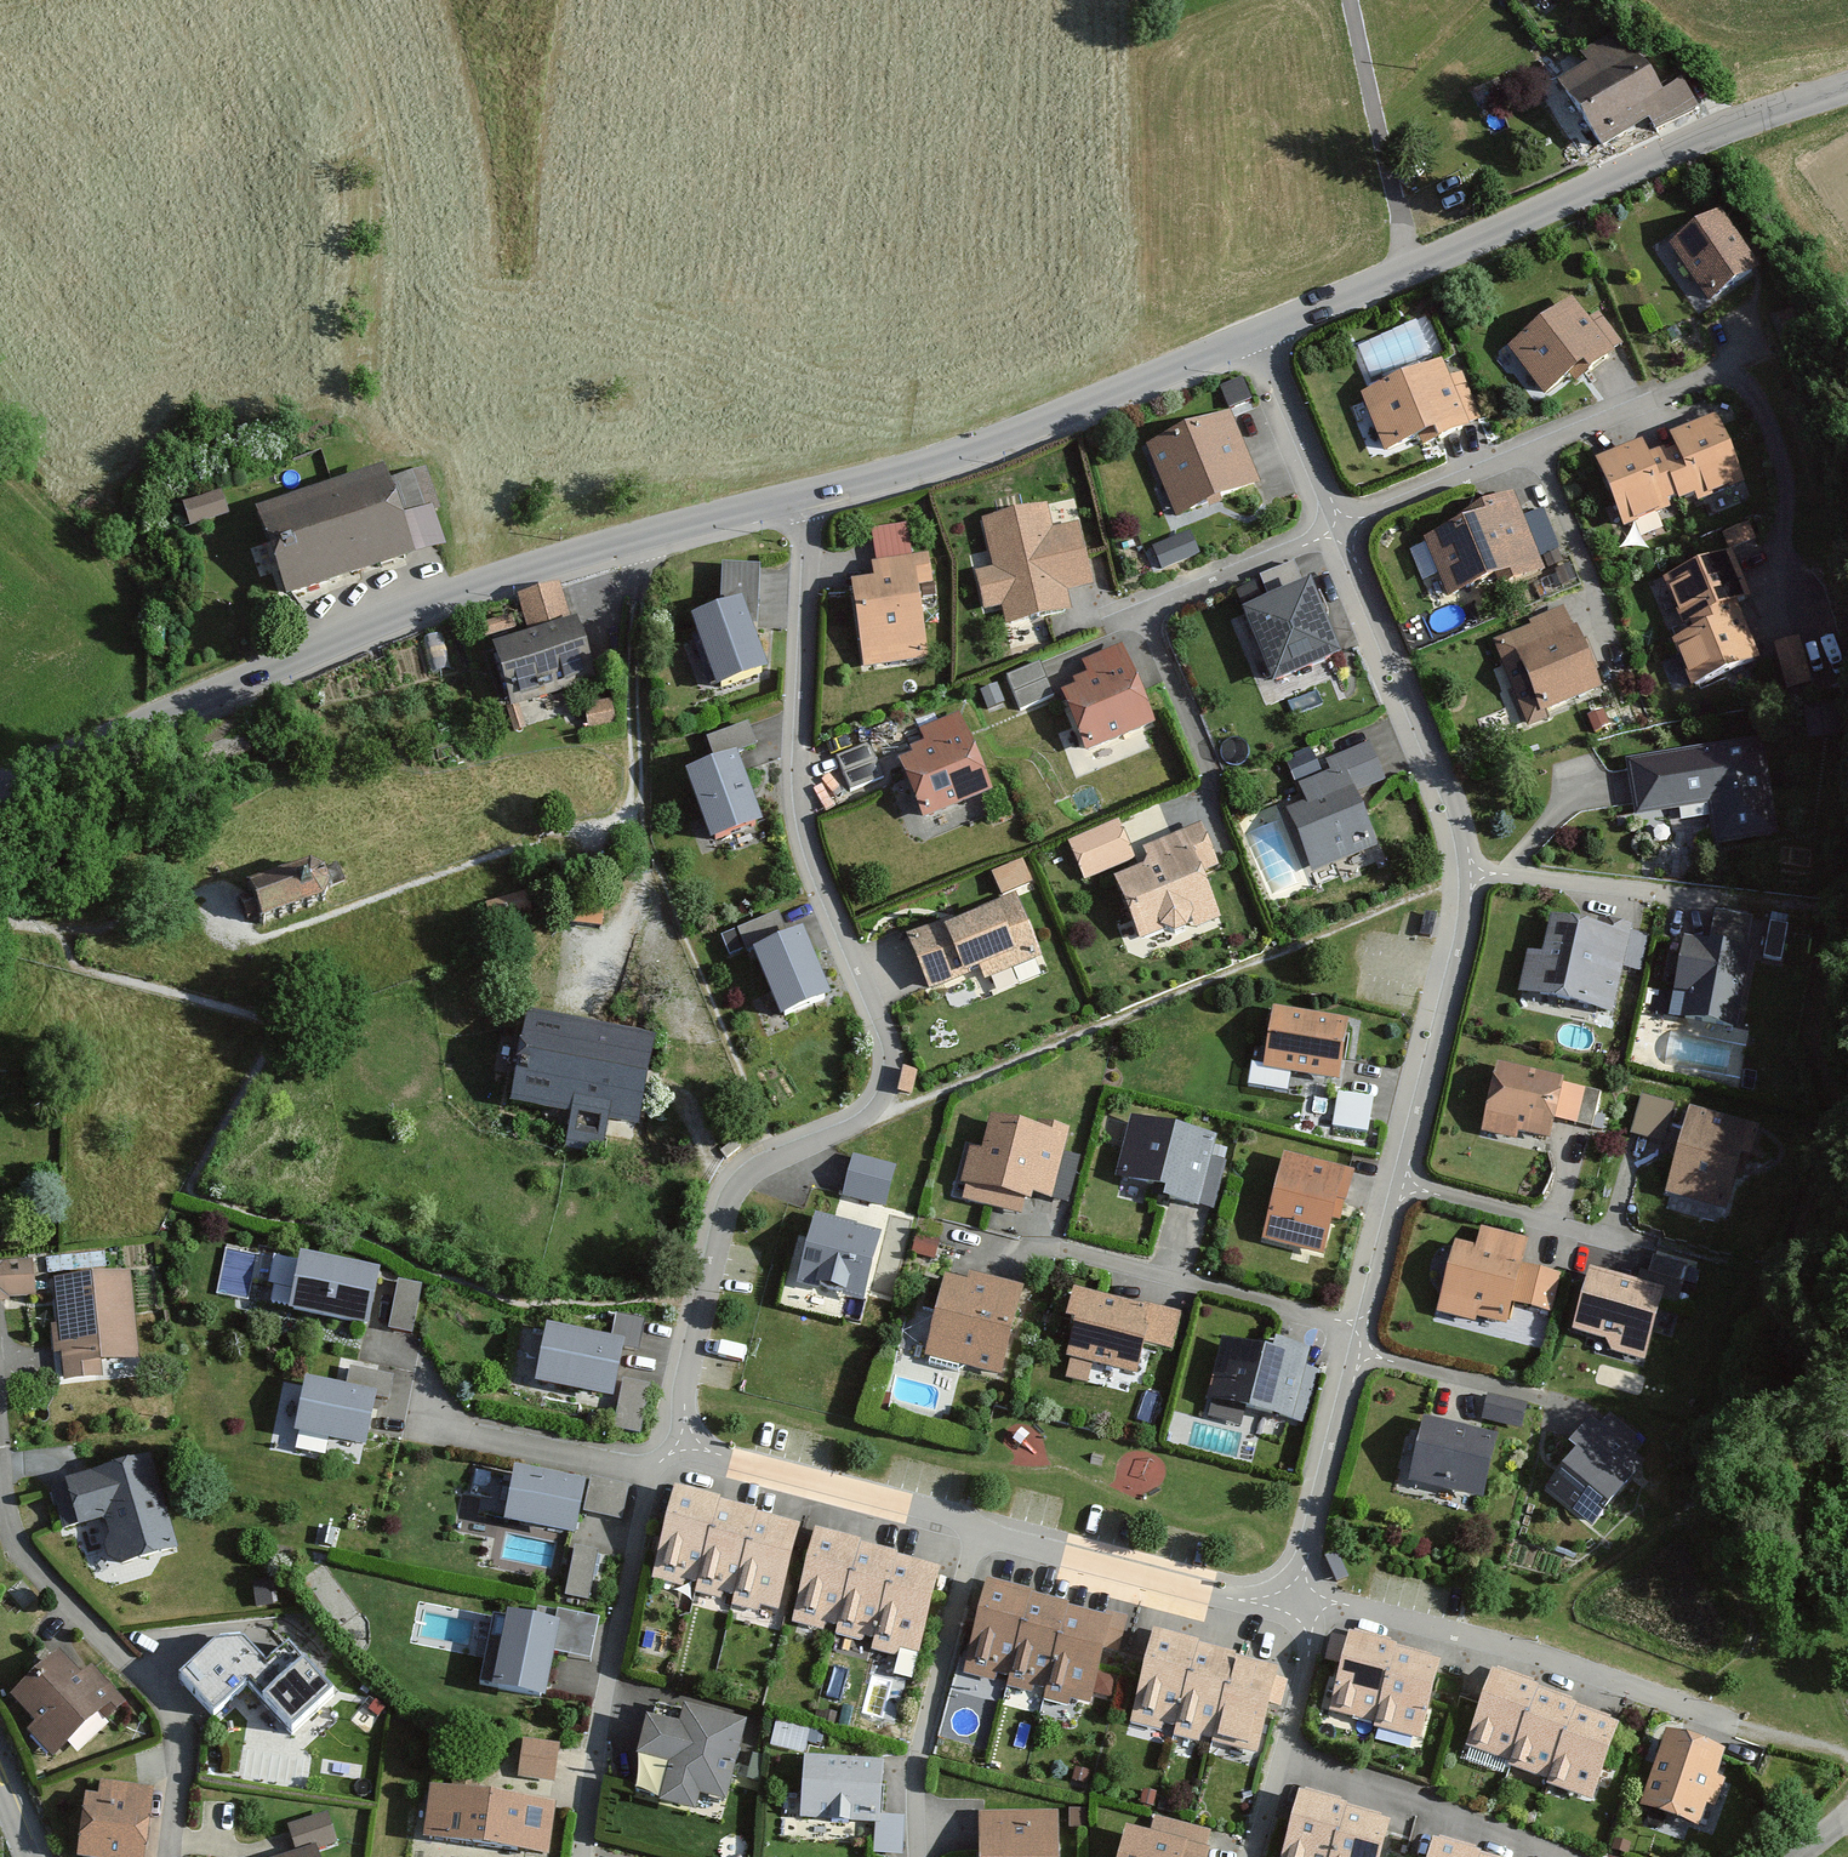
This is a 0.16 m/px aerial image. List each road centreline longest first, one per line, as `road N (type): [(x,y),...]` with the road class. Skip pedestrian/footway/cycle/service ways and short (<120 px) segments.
road 1 (residential): [(1256,334),(1344,524),(1474,874),(1467,933),(1309,1559),(1309,1604)]
road 2 (residential): [(685,1446),(705,1297),(732,1193),(761,1166),(866,1121),(894,1066),(804,812),(806,493)]
road 3 (residential): [(0,788),(468,588),(806,493)]
road 4 (residential): [(1256,334),(1744,122),(1847,86)]
road 5 (residential): [(1847,1760),(1513,1647),(1309,1604)]
road 6 (residential): [(806,493),(970,451),(1256,334)]
road 7 (residential): [(580,1856),(650,1474)]
road 8 (track): [(0,434),(136,599),(140,726)]
road 9 (residential): [(1309,1604),(1234,1600),(978,1530)]
road 10 (residential): [(918,1856),(917,1758),(978,1530)]
road 11 (residential): [(978,1530),(685,1446)]
road 12 (residential): [(1252,1856),(1309,1647),(1309,1604)]
road 13 (residential): [(650,1474),(449,1431)]

